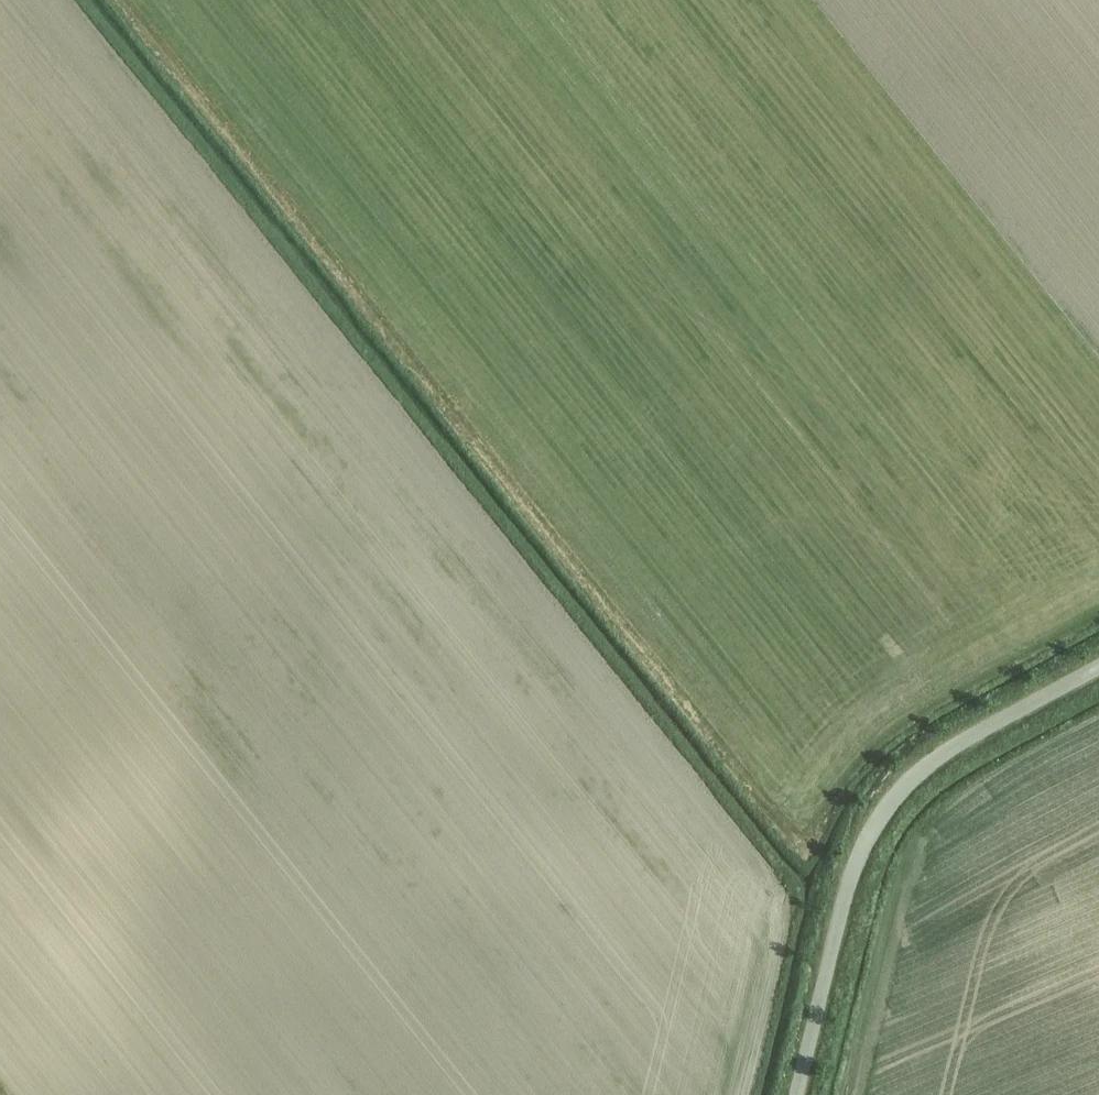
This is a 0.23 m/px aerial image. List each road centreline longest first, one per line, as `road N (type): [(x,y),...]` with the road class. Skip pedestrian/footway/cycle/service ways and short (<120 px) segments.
road 1 (unclassified): [(795,1094),(853,861),(878,816),(911,774),(1098,664)]

